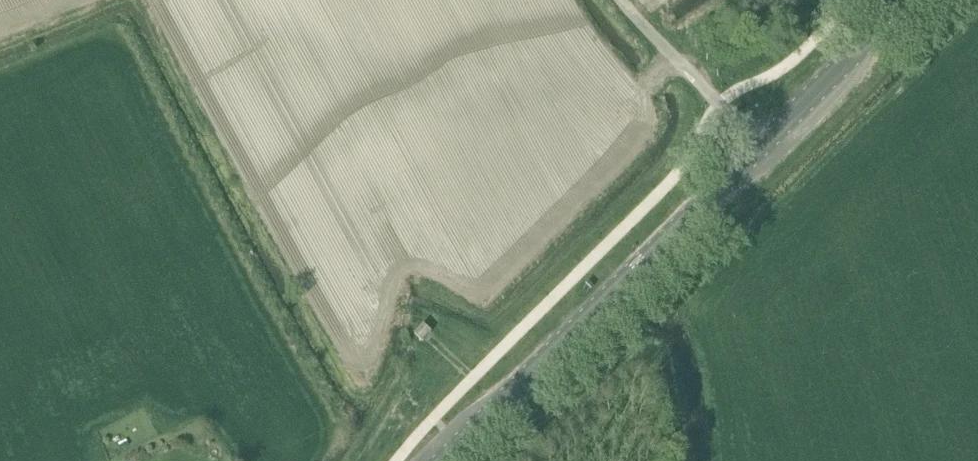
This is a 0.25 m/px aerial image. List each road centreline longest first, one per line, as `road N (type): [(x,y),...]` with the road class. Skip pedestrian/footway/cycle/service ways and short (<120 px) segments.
road 1 (primary): [(446,460),(765,145)]
road 2 (primary): [(765,145),(910,0)]
road 3 (unclassified): [(765,145),(620,0)]

